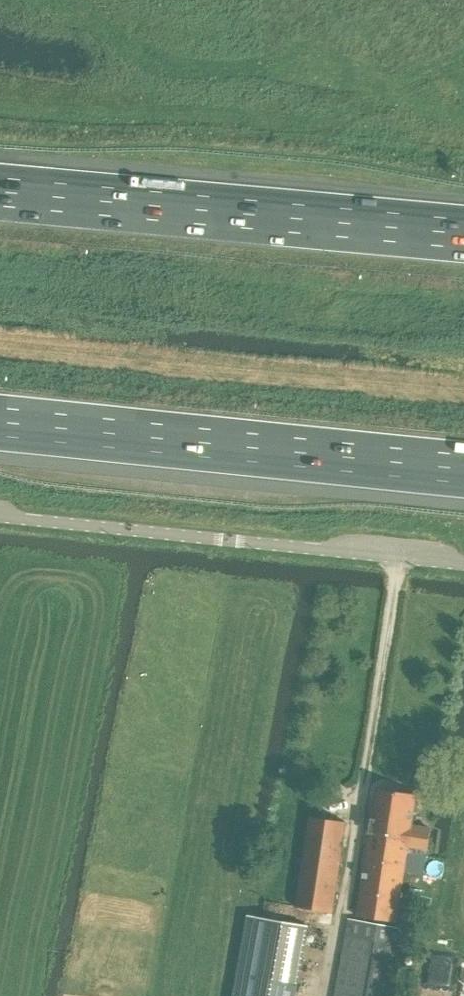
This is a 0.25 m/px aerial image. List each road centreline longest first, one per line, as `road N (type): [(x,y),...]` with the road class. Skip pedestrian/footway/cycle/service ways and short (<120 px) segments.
road 1 (unclassified): [(463,566),(0,514)]
road 2 (motorway): [(0,421),(463,468)]
road 3 (motorway): [(463,235),(0,193)]

